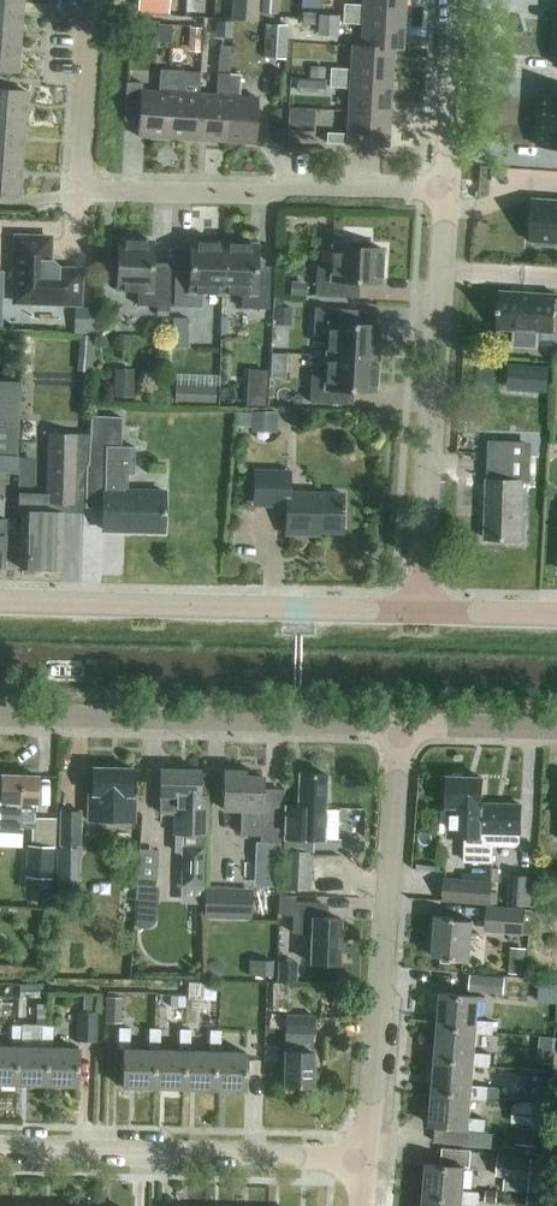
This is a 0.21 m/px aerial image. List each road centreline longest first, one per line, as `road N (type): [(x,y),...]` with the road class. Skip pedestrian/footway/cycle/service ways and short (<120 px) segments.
road 1 (residential): [(446,189),(78,187),(83,0)]
road 2 (residential): [(365,1161),(400,726)]
road 3 (residential): [(421,611),(446,189)]
road 4 (tertiary): [(421,611),(0,600)]
road 5 (residential): [(400,726),(0,718)]
road 6 (residential): [(0,1154),(365,1161)]
road 7 (residential): [(455,0),(446,189)]
road 8 (residential): [(556,729),(400,726)]
road 9 (tertiary): [(556,615),(421,611)]

